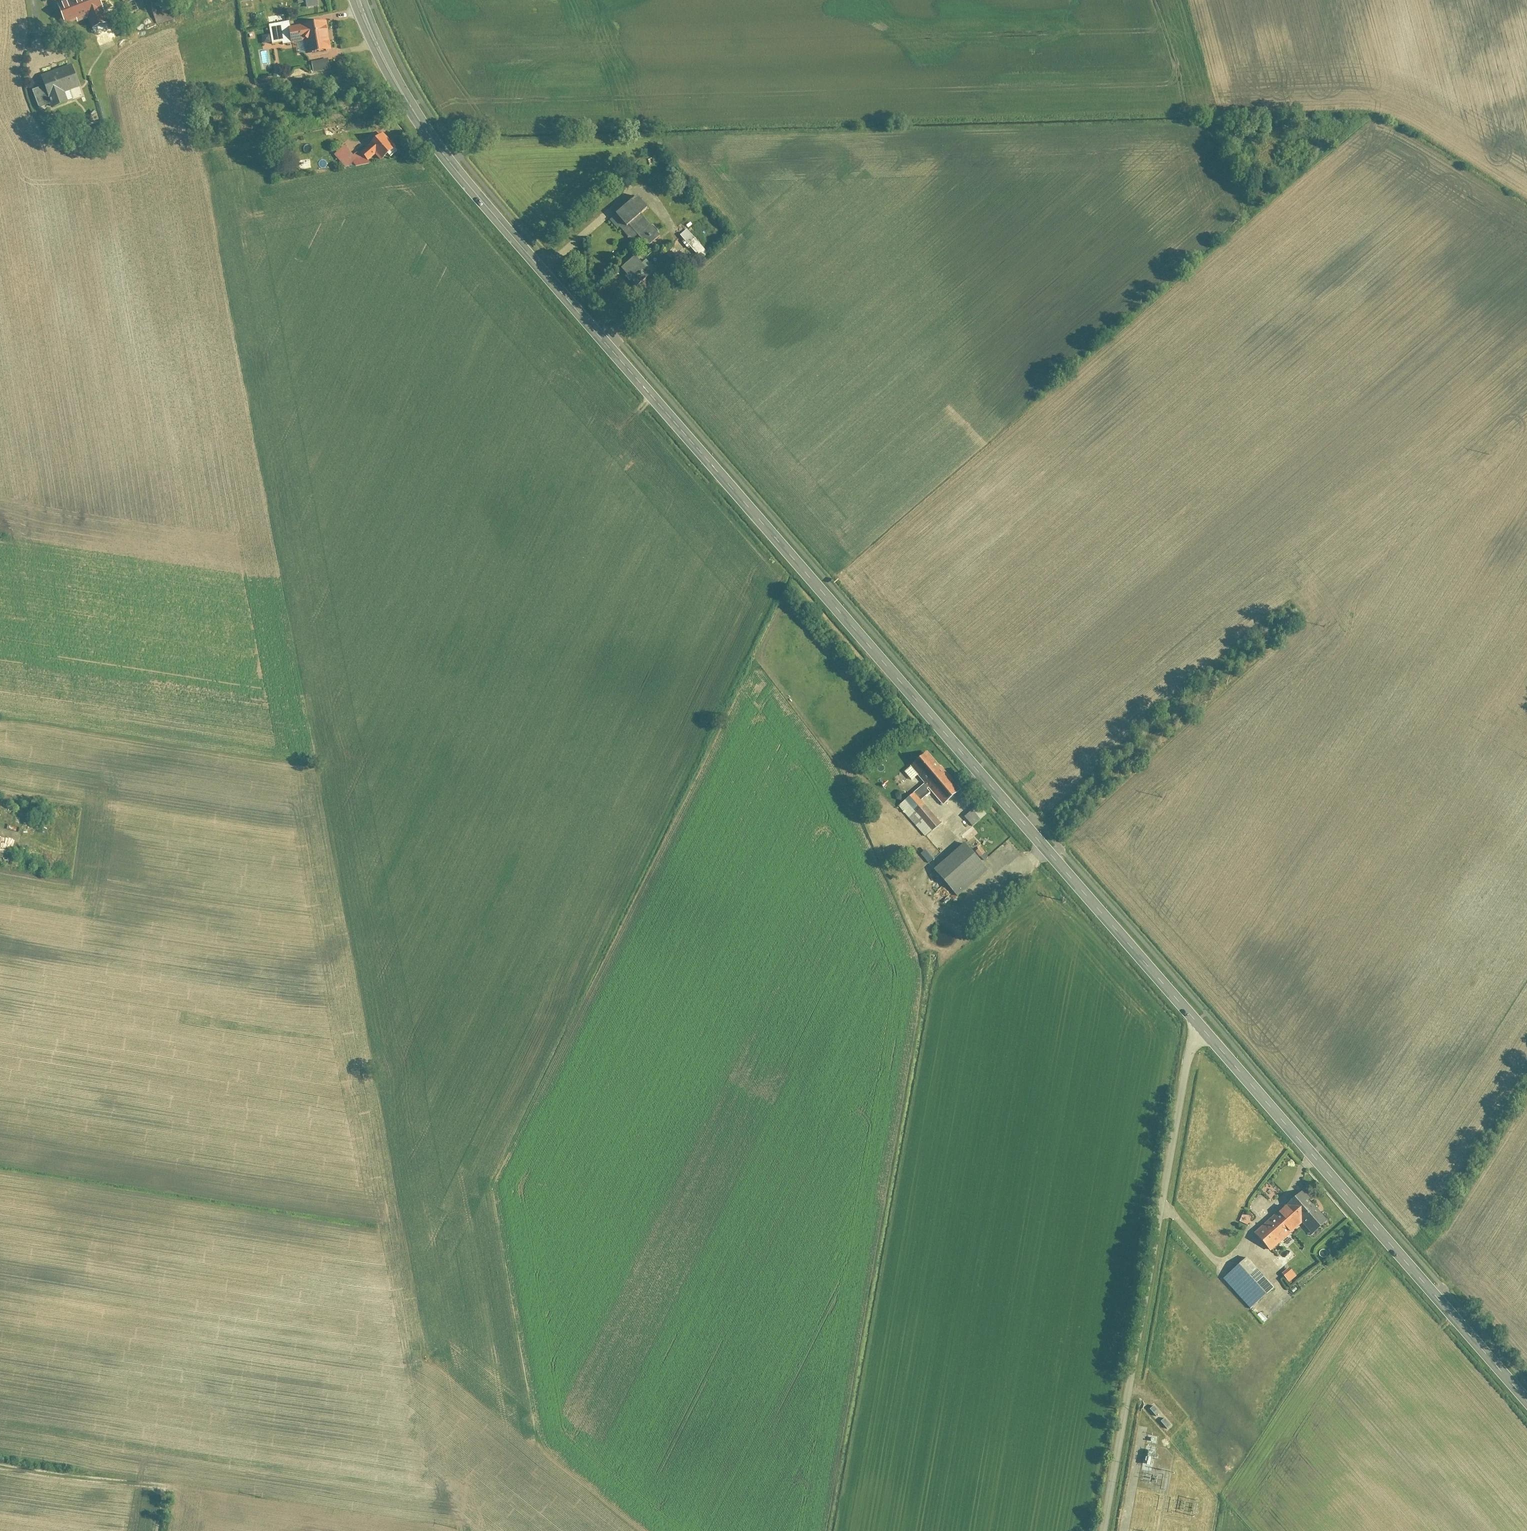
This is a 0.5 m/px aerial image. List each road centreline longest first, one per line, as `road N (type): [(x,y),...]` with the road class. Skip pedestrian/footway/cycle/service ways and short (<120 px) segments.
road 1 (tertiary): [(358,0),(390,72),(468,187),(1199,1027)]
road 2 (unclassified): [(1104,1530),(1199,1027)]
road 3 (tertiary): [(1199,1027),(1526,1402)]

